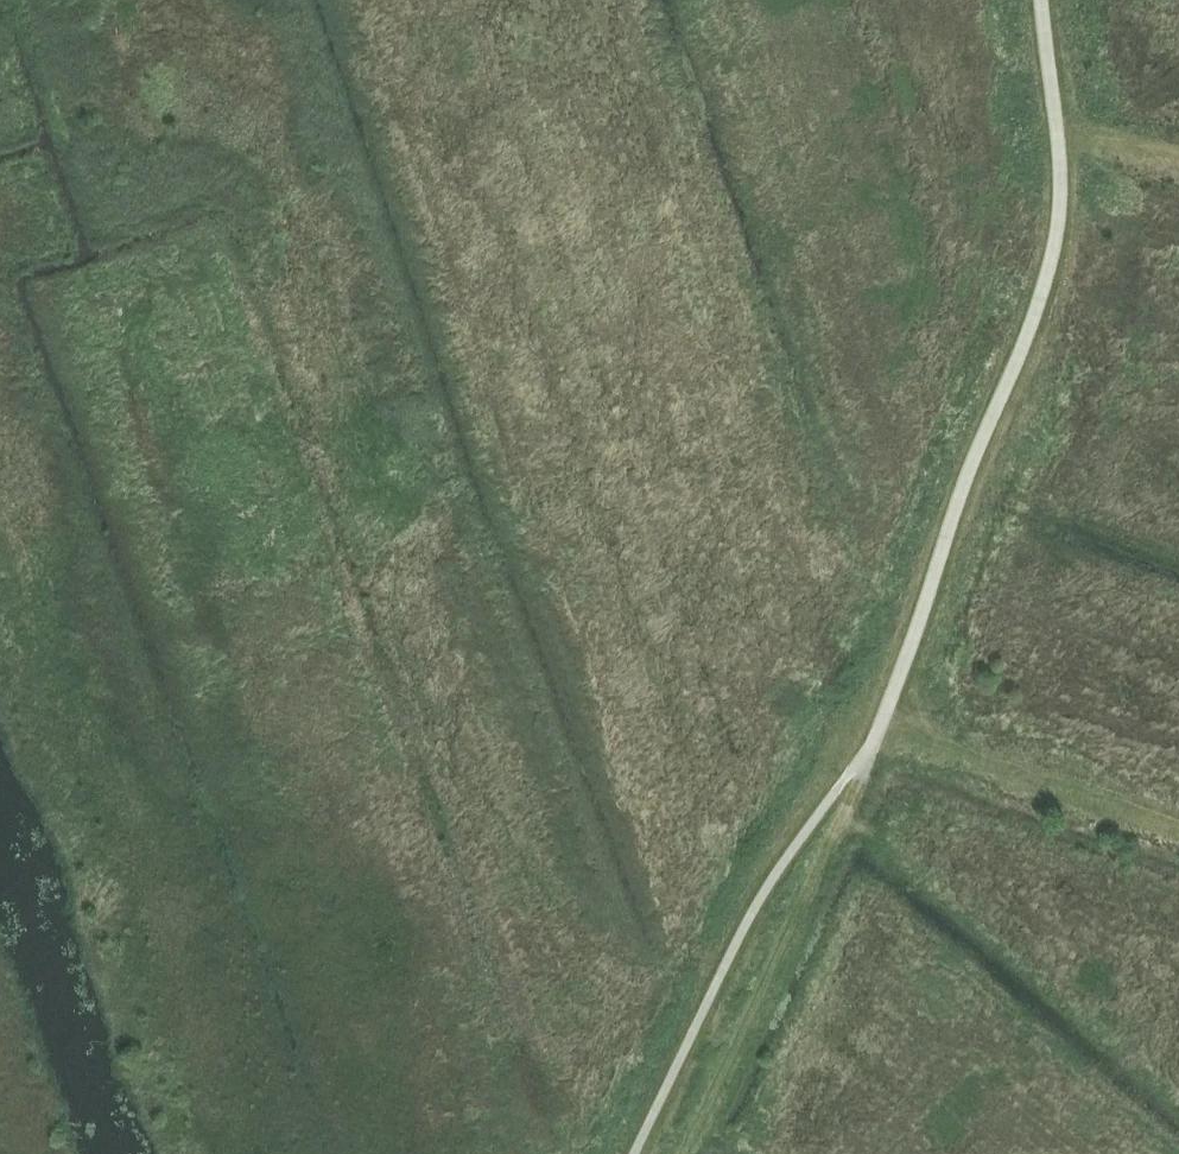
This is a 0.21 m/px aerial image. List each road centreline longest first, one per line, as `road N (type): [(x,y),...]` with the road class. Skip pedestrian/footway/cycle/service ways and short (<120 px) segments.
road 1 (track): [(685,1153),(875,745)]
road 2 (track): [(1178,819),(885,722)]

